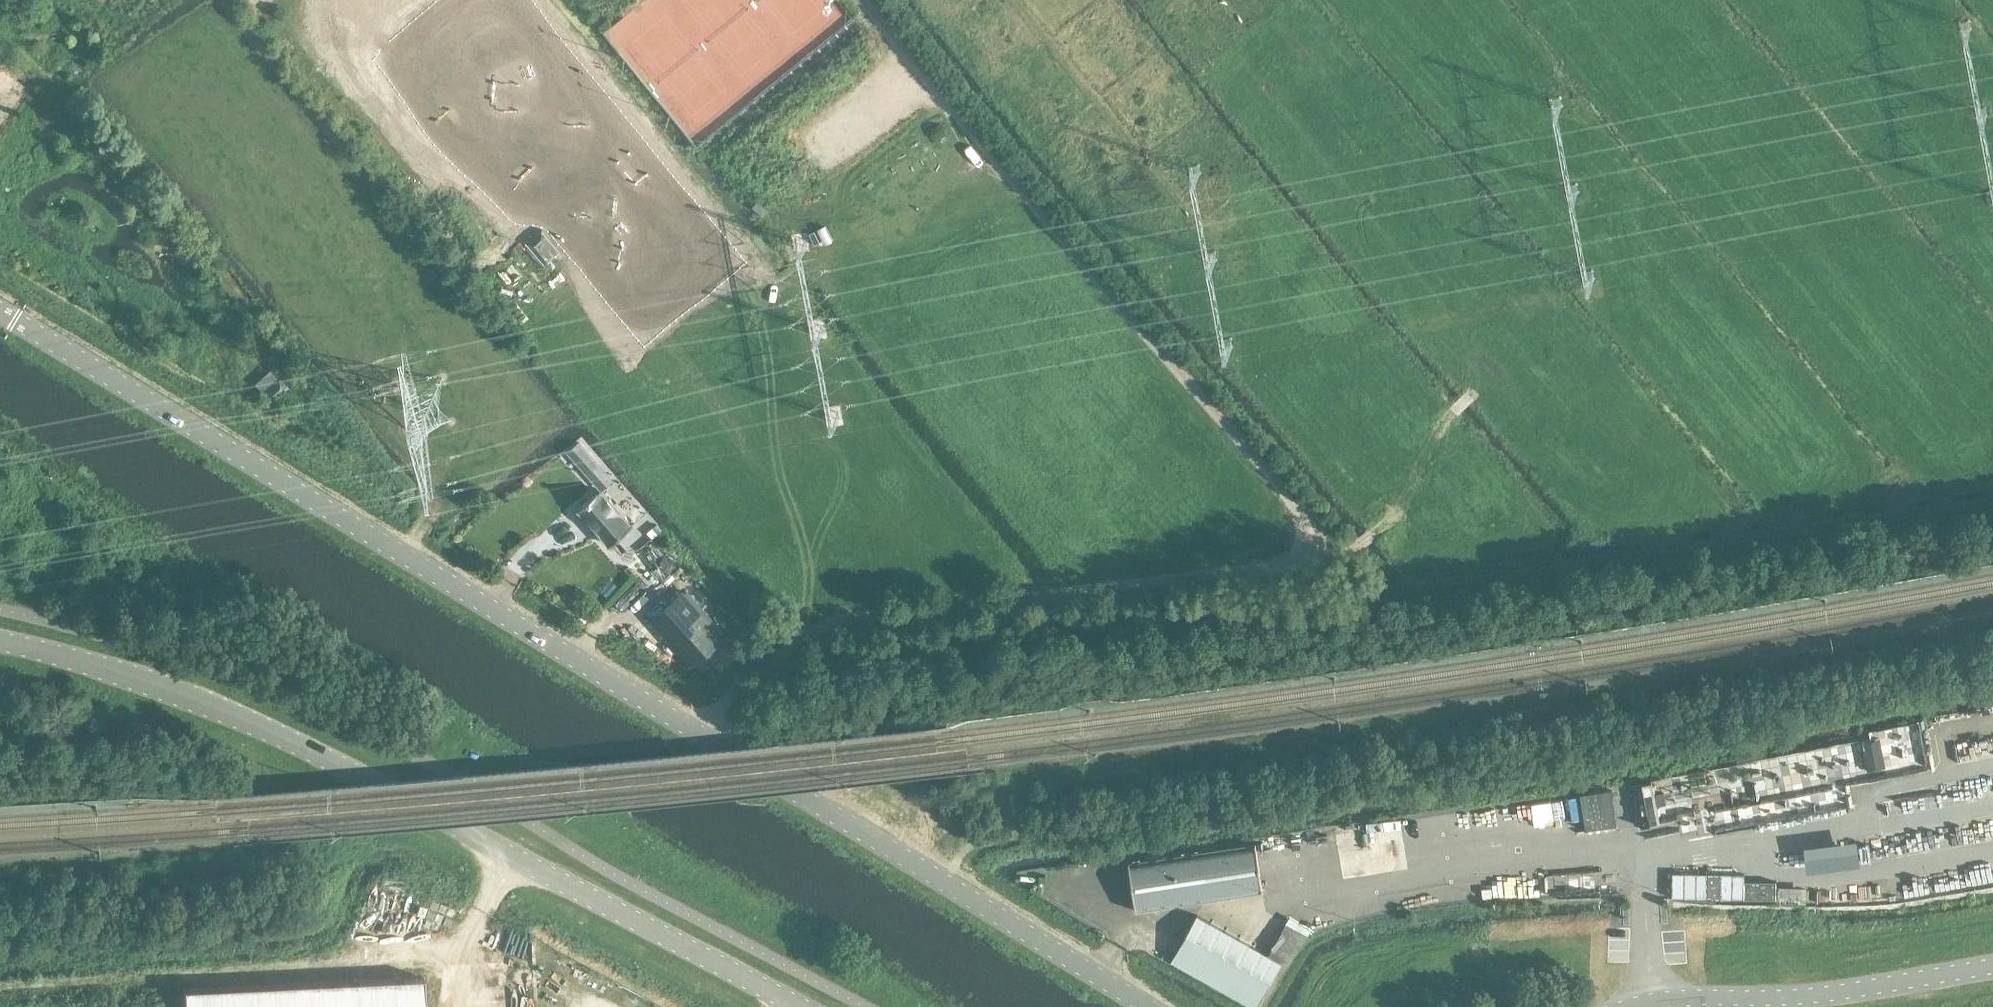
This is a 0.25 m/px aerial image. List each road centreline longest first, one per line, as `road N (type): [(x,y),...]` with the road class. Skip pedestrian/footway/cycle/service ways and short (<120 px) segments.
road 1 (tertiary): [(1146,1006),(0,311)]
road 2 (track): [(766,668),(1391,595),(1992,509)]
road 3 (secondary): [(804,1006),(251,724),(122,674),(0,643)]
road 4 (tertiary): [(1635,1006),(1693,997),(1829,995),(1992,964)]

